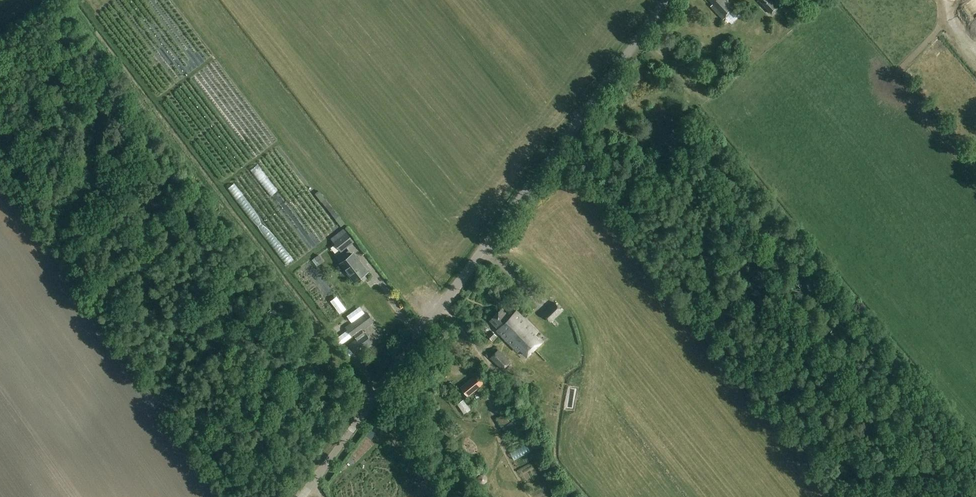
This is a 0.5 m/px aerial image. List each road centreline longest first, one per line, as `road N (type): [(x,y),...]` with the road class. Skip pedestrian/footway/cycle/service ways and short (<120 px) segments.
road 1 (unclassified): [(300,496),(667,0)]

